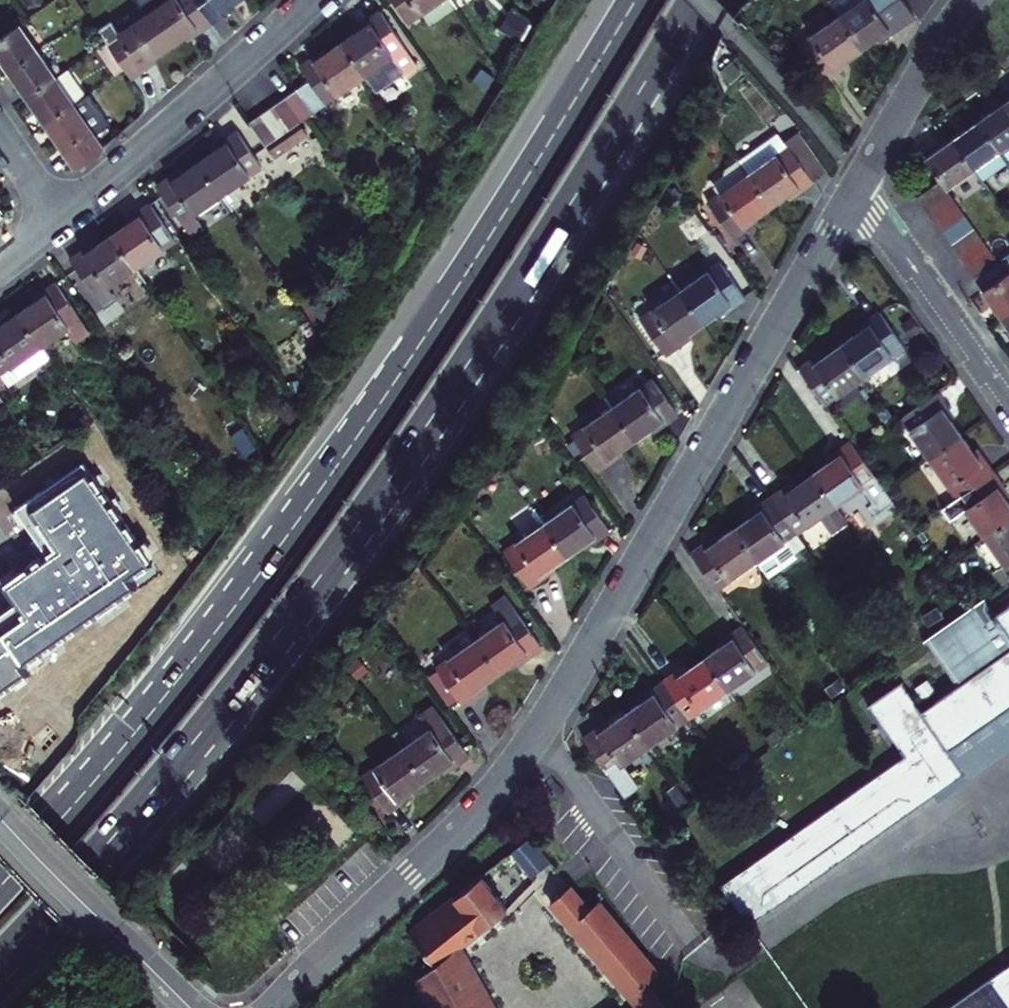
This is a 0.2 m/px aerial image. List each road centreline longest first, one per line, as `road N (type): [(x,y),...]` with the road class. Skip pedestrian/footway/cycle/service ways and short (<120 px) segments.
road 1 (trunk): [(0,959),(163,777),(352,533),(694,0)]
road 2 (trunk): [(635,0),(327,478),(158,704),(0,886)]
road 3 (residential): [(266,1007),(469,816),(526,748),(856,186)]
road 4 (residential): [(58,219),(314,0)]
road 5 (residential): [(0,814),(190,1007)]
road 6 (residential): [(856,186),(1008,404)]
road 7 (residential): [(856,186),(971,0)]

